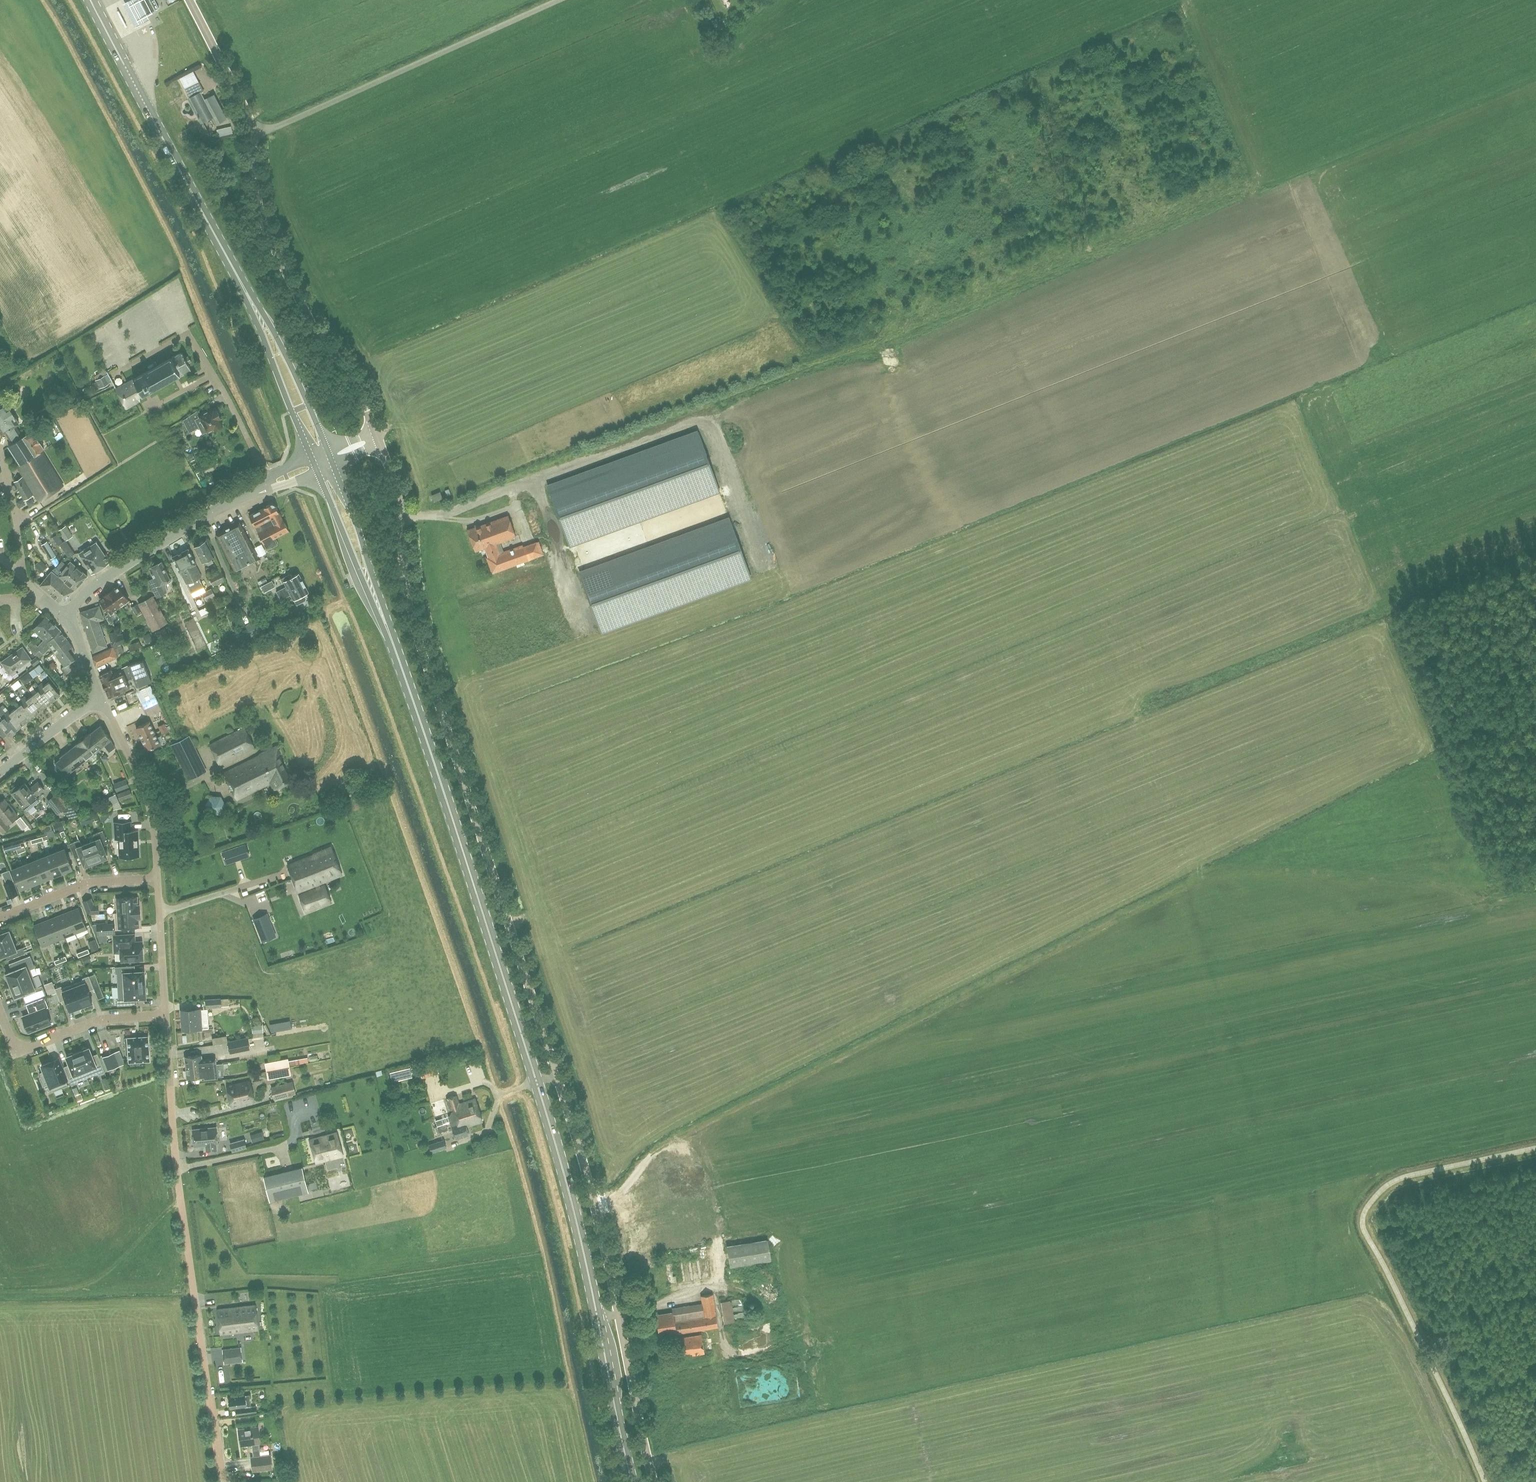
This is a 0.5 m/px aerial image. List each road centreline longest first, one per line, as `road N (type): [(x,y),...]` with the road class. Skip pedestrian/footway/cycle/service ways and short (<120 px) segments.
road 1 (unclassified): [(653,1481),(582,1164),(408,606),(397,489),(382,445)]
road 2 (primary): [(633,1481),(580,1243),(487,912),(394,646)]
road 3 (unclassified): [(375,430),(255,199),(246,115),(189,0)]
road 4 (residential): [(221,1471),(178,1181),(166,1015)]
road 5 (primary): [(244,287),(89,0)]
road 6 (unclassified): [(68,616),(92,586),(252,491)]
road 7 (track): [(0,1292),(85,1286),(181,1200)]
road 8 (residential): [(0,1011),(16,1052),(100,1021),(166,1015)]
road 9 (residential): [(158,879),(143,786),(101,695)]
road 10 (primary): [(394,646),(335,467)]
road 11 (primary): [(319,474),(394,646)]
road 12 (primary): [(327,449),(289,361),(244,287)]
road 13 (primary): [(244,287),(312,456)]
road 14 (residential): [(0,917),(91,882),(158,879)]
road 15 (residential): [(166,1015),(158,879)]
road 16 (unclassified): [(0,774),(101,695)]

